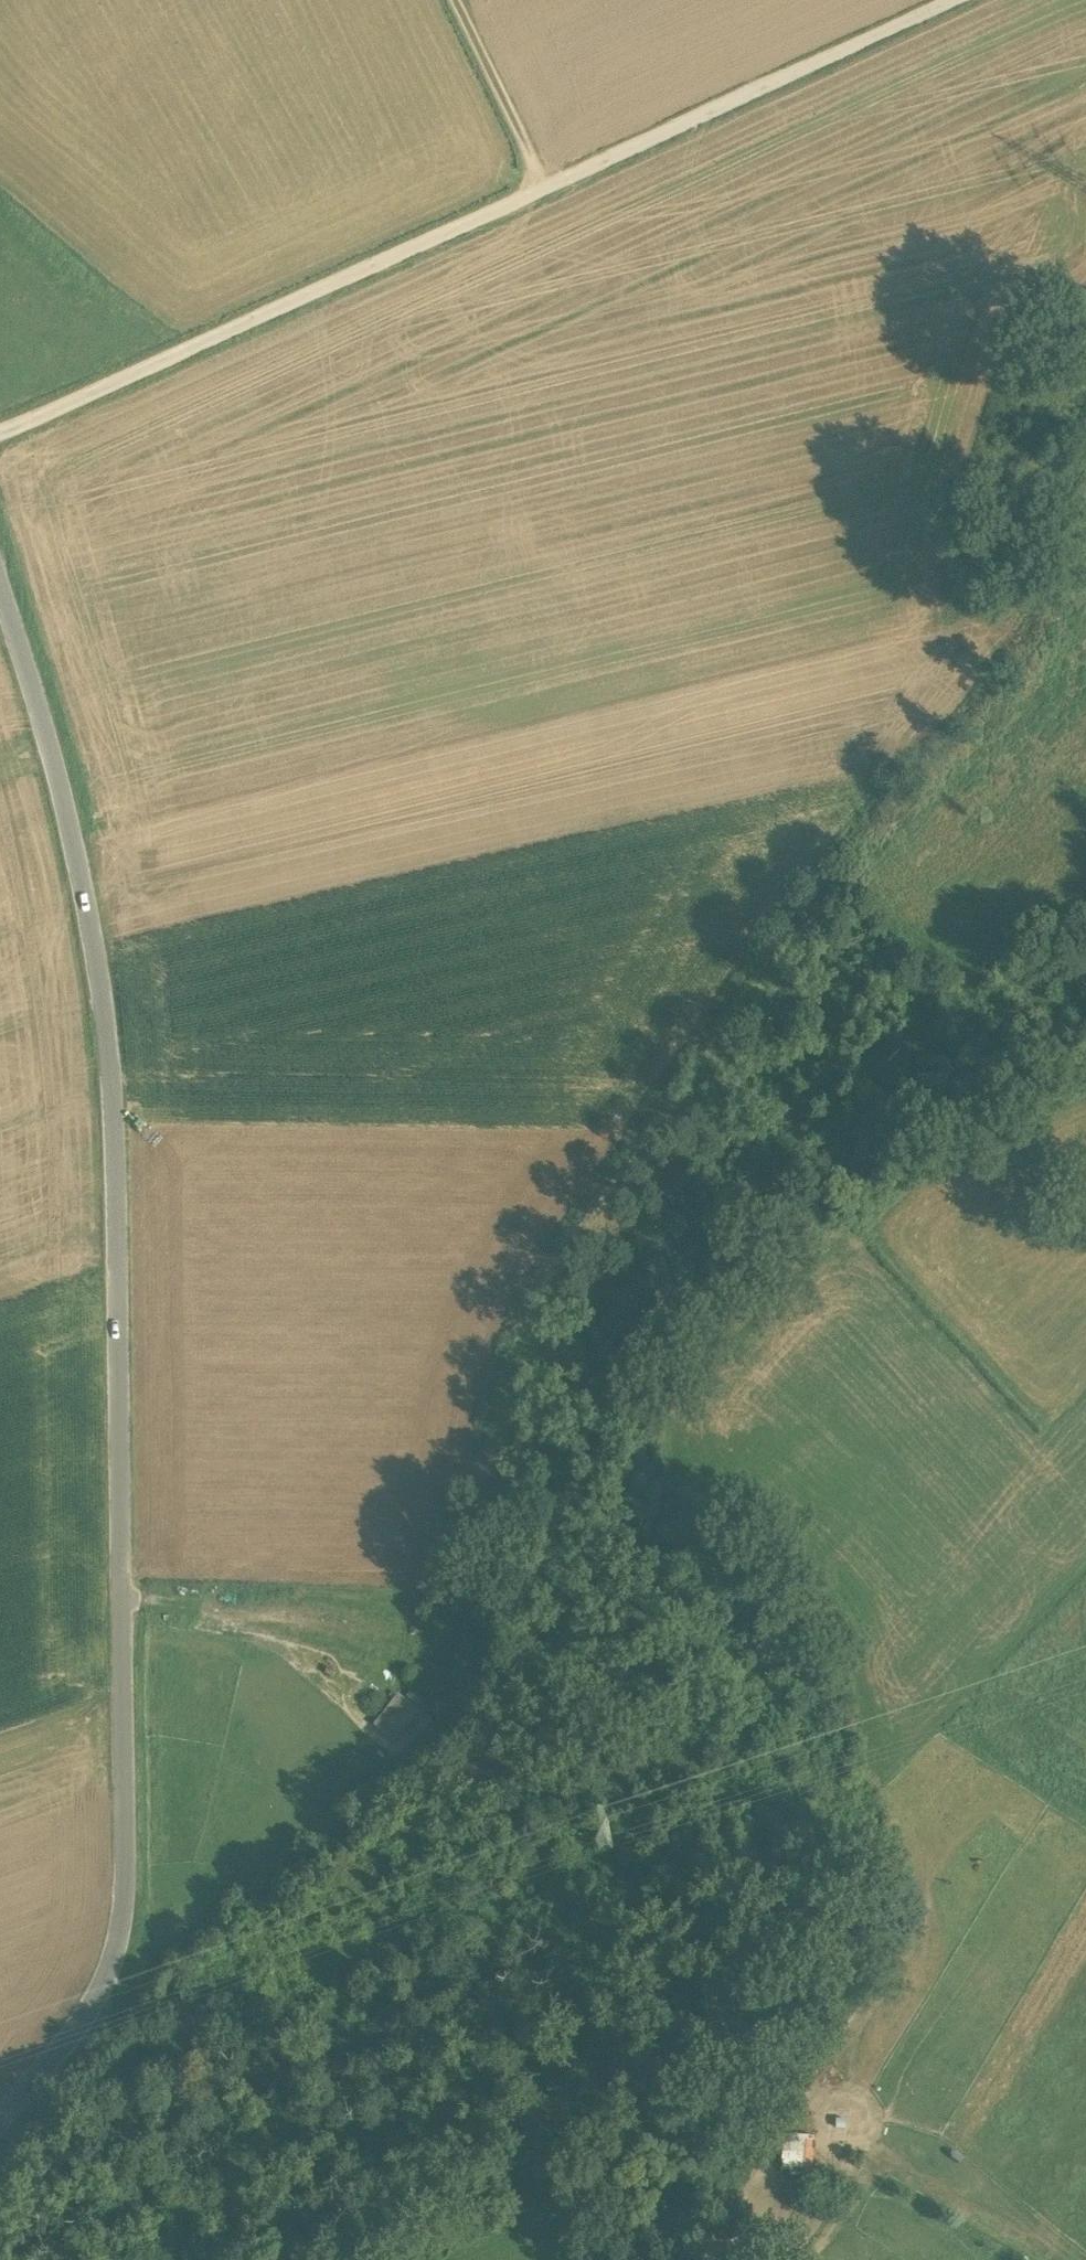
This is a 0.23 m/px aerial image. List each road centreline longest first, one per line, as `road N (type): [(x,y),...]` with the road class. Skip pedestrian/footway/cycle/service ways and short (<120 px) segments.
road 1 (unclassified): [(0,559),(98,906),(118,1081),(128,1245),(135,1866),(126,1958),(105,2009),(0,2143)]
road 2 (track): [(0,442),(972,0)]
road 3 (track): [(552,194),(459,0)]

